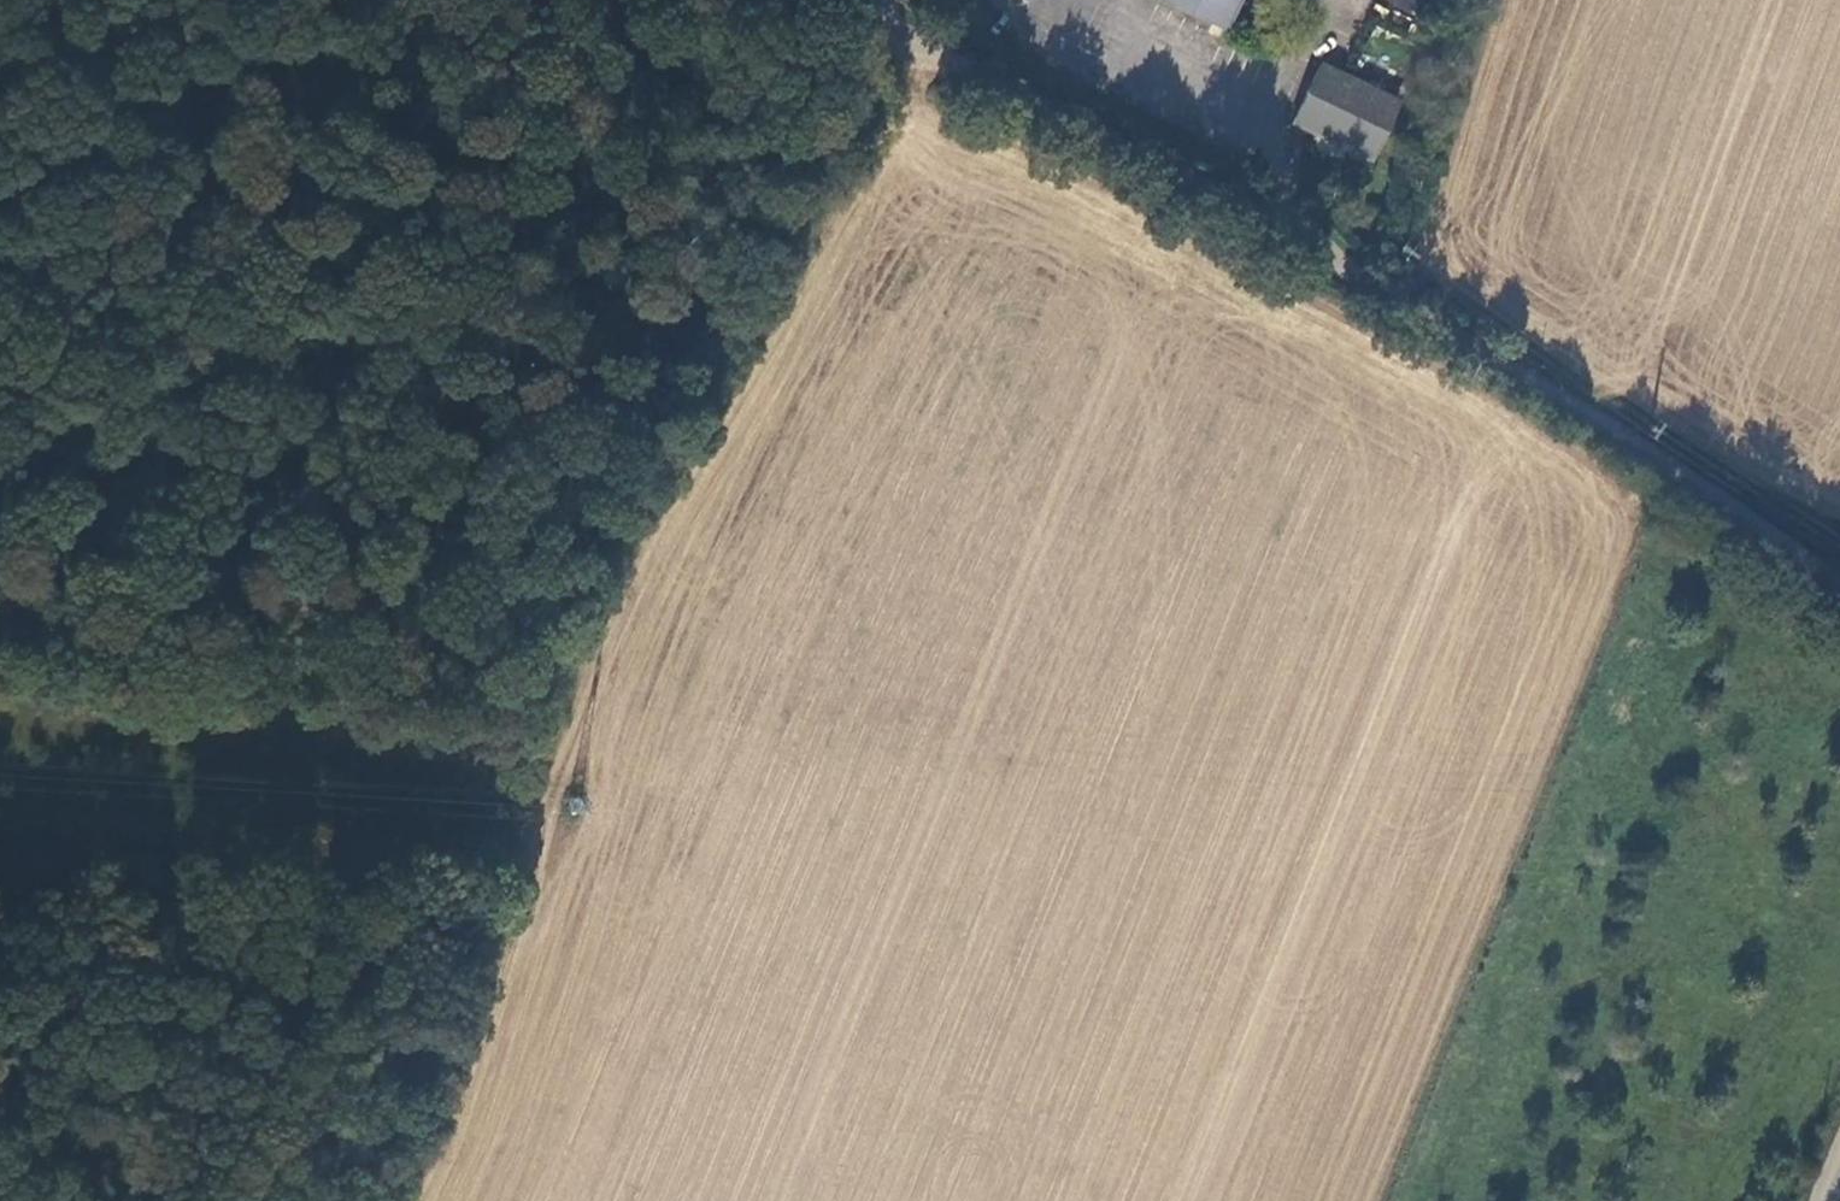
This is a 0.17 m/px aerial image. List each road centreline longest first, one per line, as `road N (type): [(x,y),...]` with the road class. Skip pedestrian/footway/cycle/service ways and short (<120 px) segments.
road 1 (unclassified): [(856,0),(918,50),(1048,101),(1300,237),(1693,472),(1839,579)]

